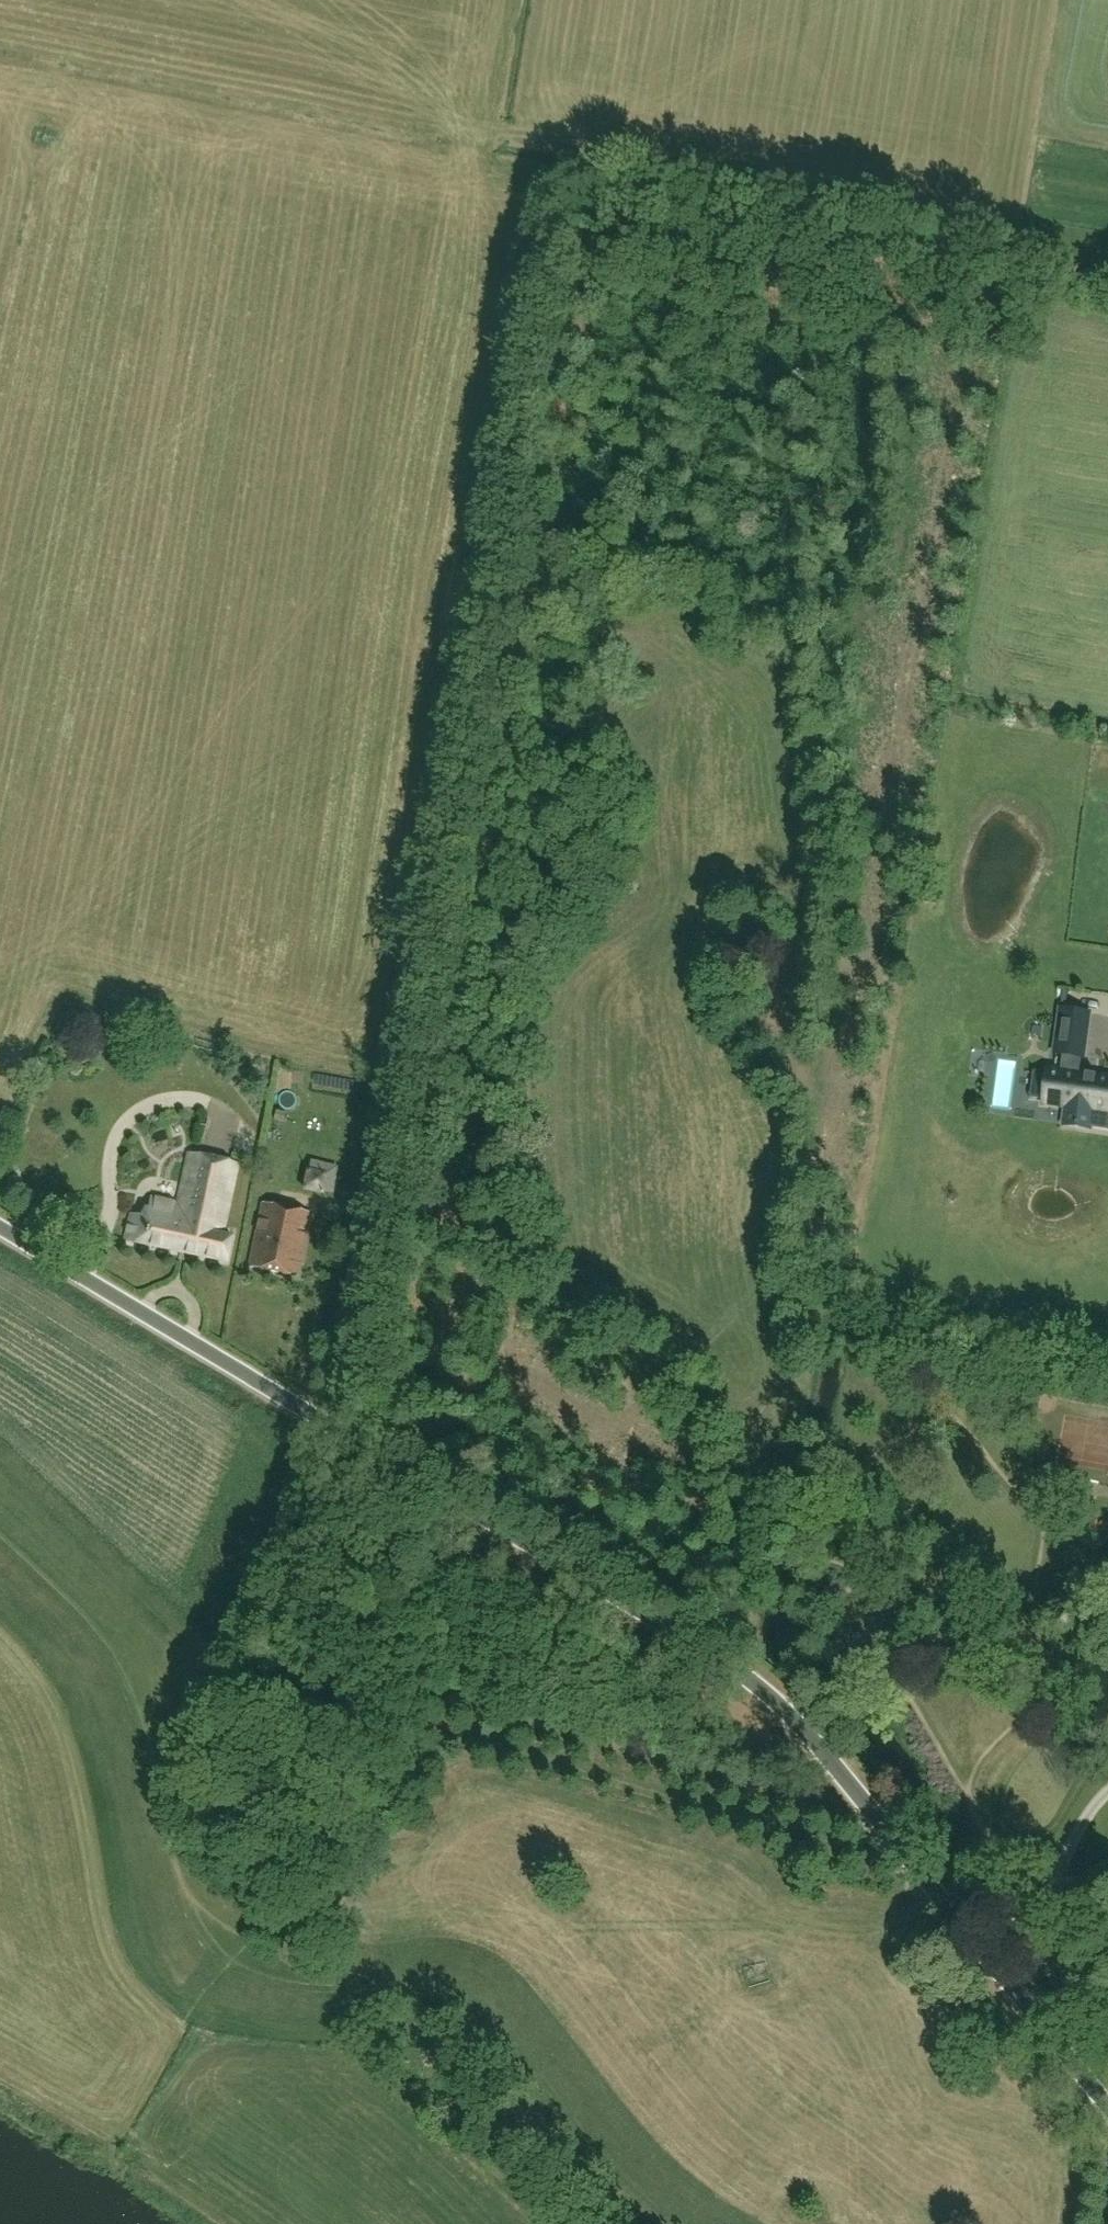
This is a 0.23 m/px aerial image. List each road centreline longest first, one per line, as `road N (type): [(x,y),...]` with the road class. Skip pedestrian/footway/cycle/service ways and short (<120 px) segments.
road 1 (unclassified): [(1107,2104),(890,1831),(769,1696),(0,1226)]

